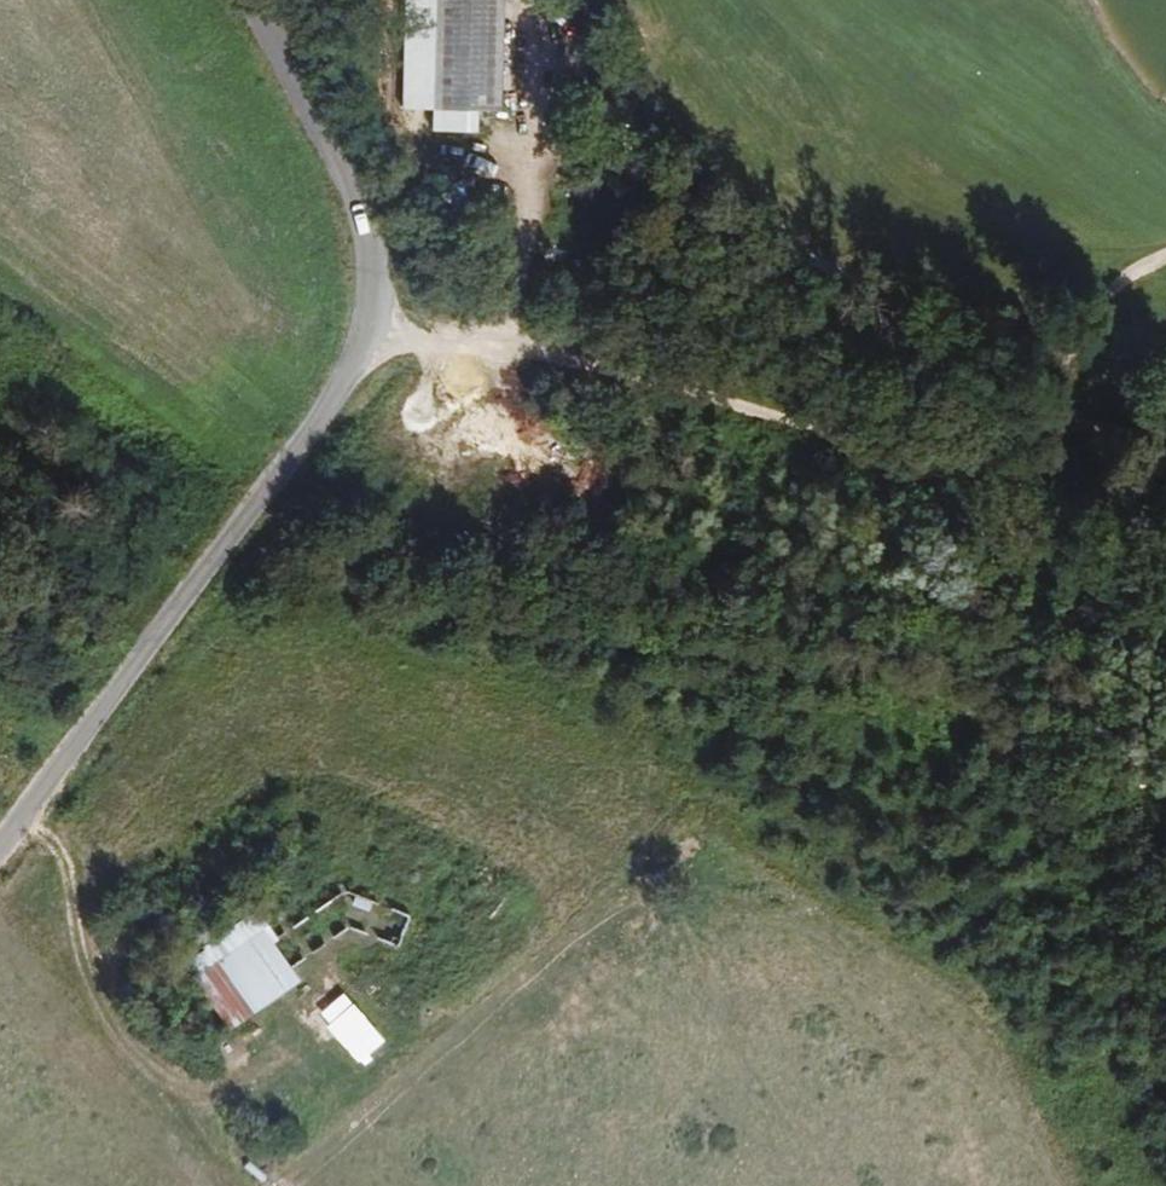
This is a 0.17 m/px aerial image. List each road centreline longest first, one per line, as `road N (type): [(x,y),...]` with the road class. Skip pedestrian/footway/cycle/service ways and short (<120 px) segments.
road 1 (tertiary): [(0,835),(236,522),(362,339),(377,263),(251,0)]

